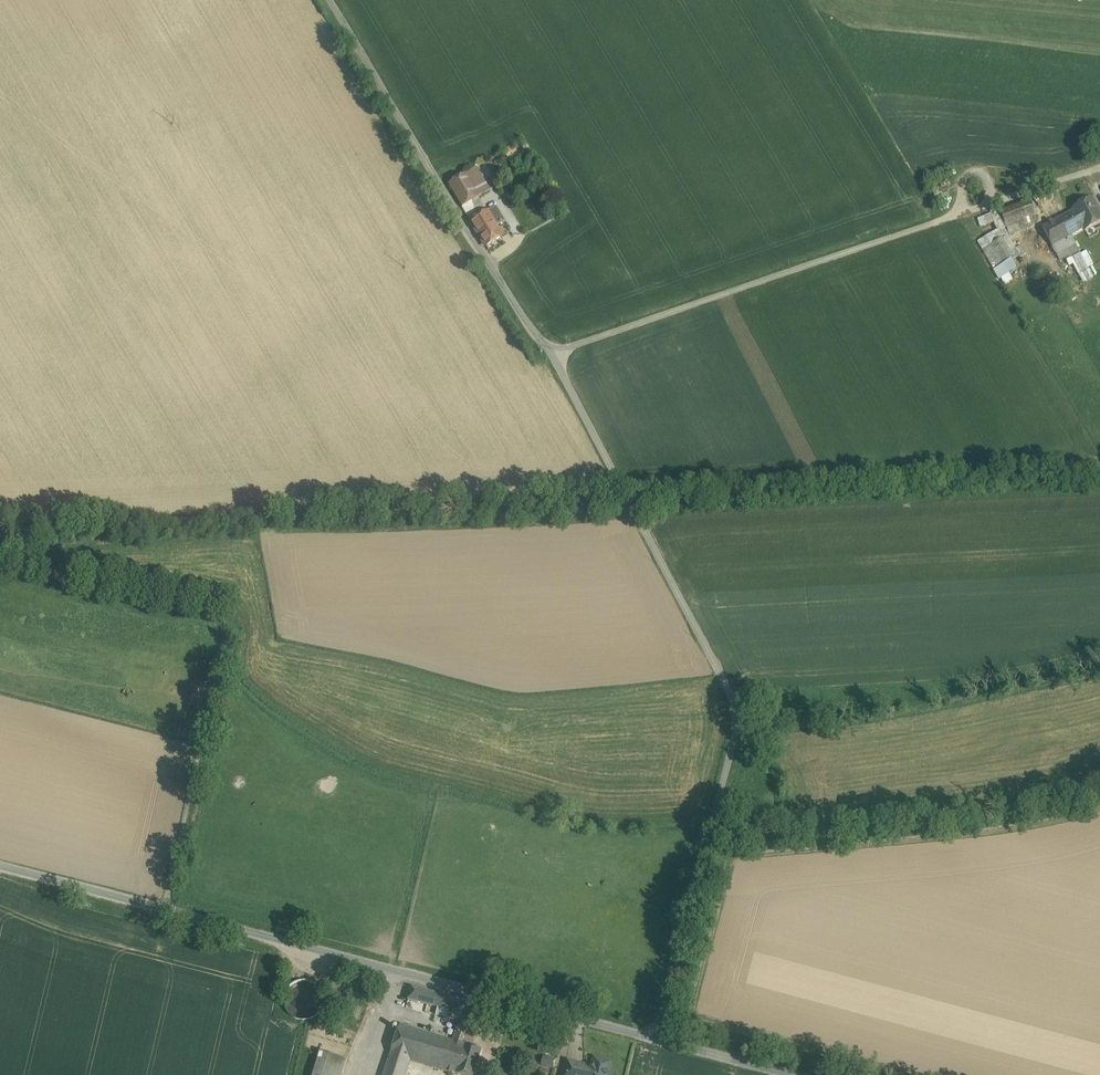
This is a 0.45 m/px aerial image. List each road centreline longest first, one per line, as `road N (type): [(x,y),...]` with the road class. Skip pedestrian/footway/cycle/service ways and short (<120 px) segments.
road 1 (track): [(330,0),(479,251),(553,355),(742,709),(659,1039)]
road 2 (unclassified): [(797,1074),(0,870)]
road 3 (track): [(553,355),(1099,169)]

